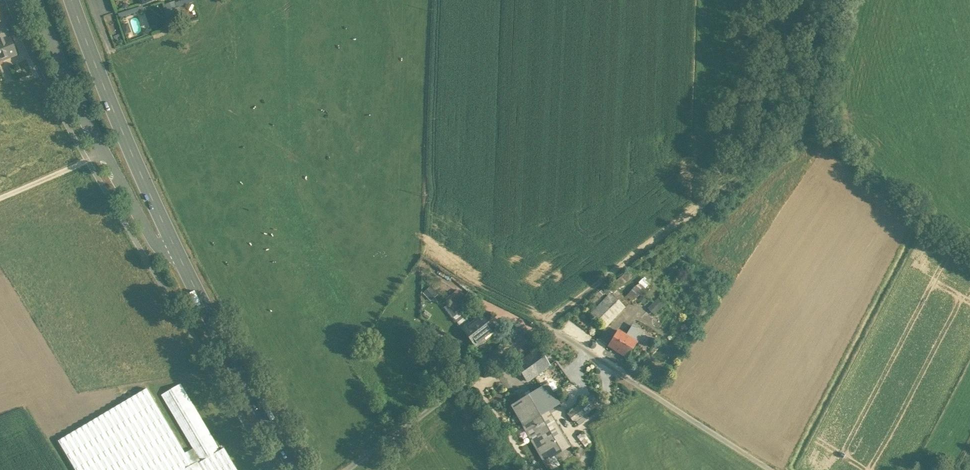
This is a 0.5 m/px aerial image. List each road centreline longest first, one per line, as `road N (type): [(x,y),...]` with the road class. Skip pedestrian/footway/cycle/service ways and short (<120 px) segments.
road 1 (primary): [(73,0),(173,244),(297,469)]

